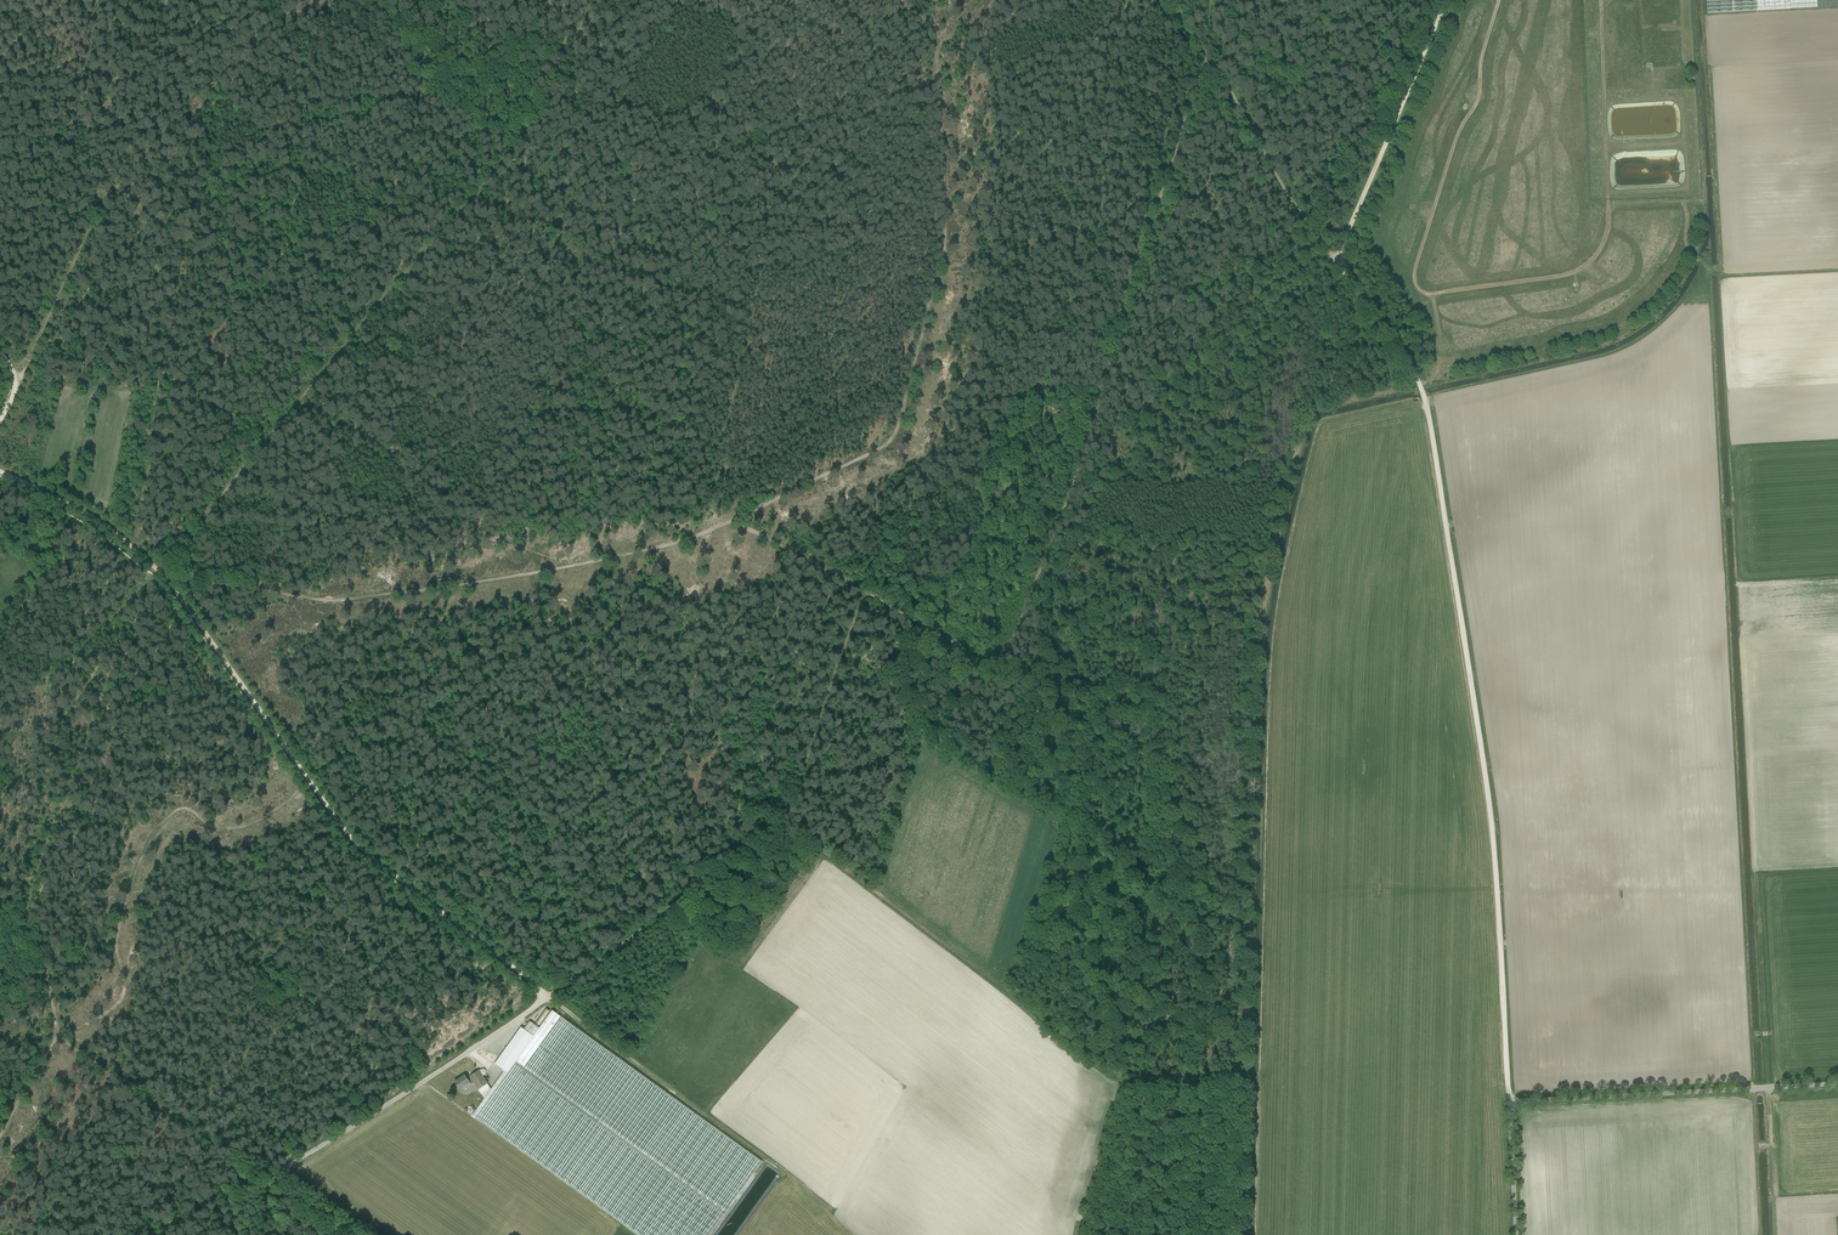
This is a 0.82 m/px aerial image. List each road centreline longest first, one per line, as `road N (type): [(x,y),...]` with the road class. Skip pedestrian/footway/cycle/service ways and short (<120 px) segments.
road 1 (track): [(902,0),(936,34),(950,229),(892,437),(701,536),(631,554),(335,600),(164,577)]
road 2 (track): [(1509,1103),(1489,799),(1426,402),(1334,260)]
road 3 (track): [(0,472),(90,516),(159,572),(353,839),(548,997)]
road 4 (track): [(1601,0),(1604,241),(1580,270),(1562,276),(1425,294),(1416,264),(1454,144),(1481,99),(1499,0)]
road 5 (track): [(310,780),(243,827),(215,828),(185,808),(170,816),(145,850),(126,900),(116,943),(124,995),(104,1016),(57,1037),(281,1181)]
road 6 (track): [(153,576),(564,88)]
road 7 (track): [(1212,62),(1174,145),(1064,510),(1010,644)]
road 8 (track): [(1250,1076),(1109,1068),(797,832),(778,826)]
road 9 (track): [(548,997),(778,826),(864,593)]
road 10 (tertiary): [(1516,1234),(1509,1103),(1837,1084)]
road 11 (track): [(511,151),(684,206),(845,183)]
road 12 (unclassified): [(281,1181),(289,1166),(548,997)]
road 13 (track): [(1334,260),(1446,0)]
road 14 (track): [(548,997),(769,1161)]
road 15 (track): [(0,894),(37,931),(57,1031),(0,1137)]
road 16 (track): [(1212,62),(1334,260)]
road 17 (track): [(864,593),(981,657),(1010,644)]
road 18 (track): [(281,1181),(133,1234)]
road 19 (track): [(736,519),(864,593)]
road 20 (track): [(1754,1089),(1762,1234)]

